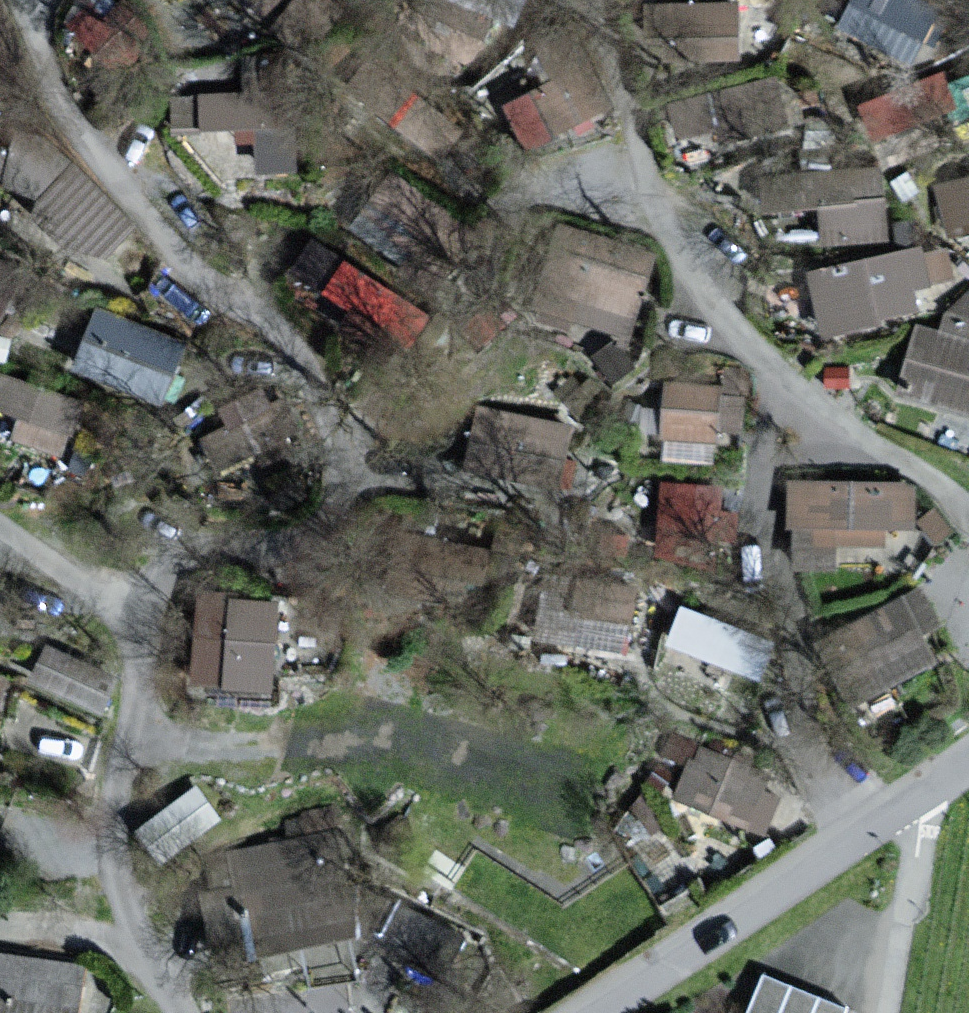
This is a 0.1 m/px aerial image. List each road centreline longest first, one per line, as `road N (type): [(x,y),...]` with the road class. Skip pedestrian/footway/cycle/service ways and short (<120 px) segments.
road 1 (residential): [(591,1012),(968,763)]
road 2 (track): [(333,744),(196,747),(128,735)]
road 3 (track): [(142,942),(0,927)]

